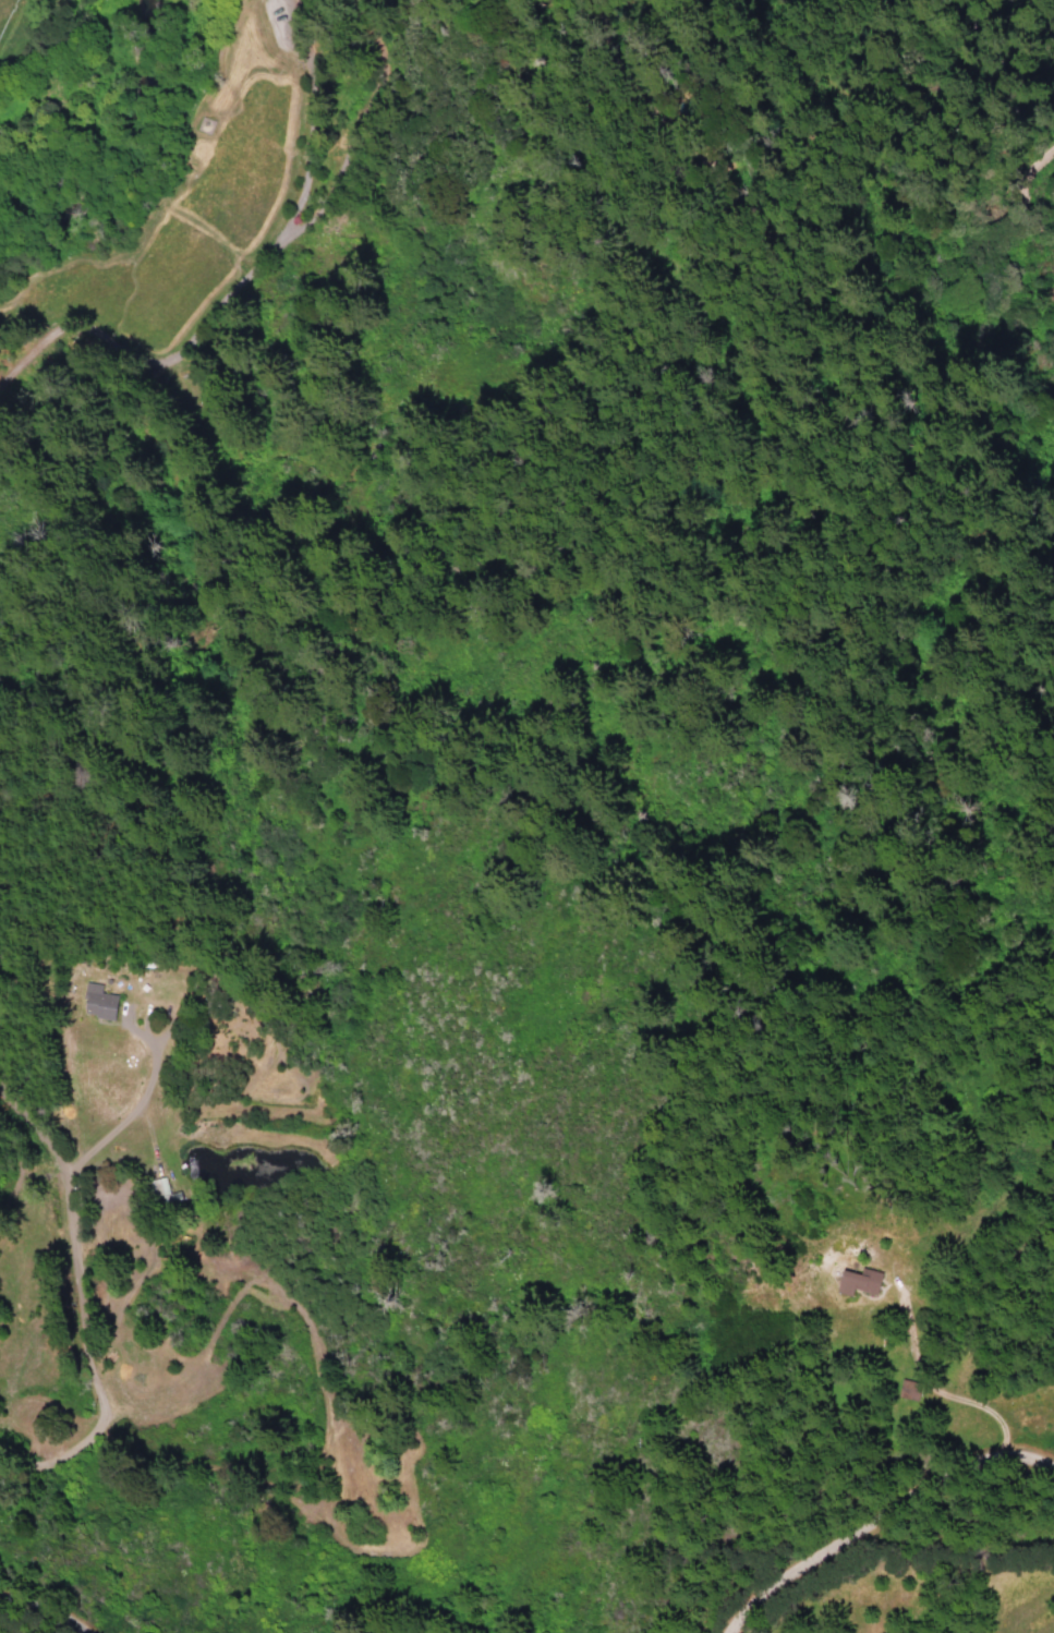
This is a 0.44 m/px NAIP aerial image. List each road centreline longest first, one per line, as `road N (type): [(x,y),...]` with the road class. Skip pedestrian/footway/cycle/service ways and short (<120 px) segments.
road 1 (residential): [(290,4),(313,126),(287,235),(169,362),(85,331),(53,332),(19,352),(0,386)]
road 2 (residential): [(0,1086),(54,1160),(97,1404),(73,1434),(22,1453),(0,1450)]
road 3 (residential): [(724,1632),(738,1595),(1005,1447),(1053,1474)]

